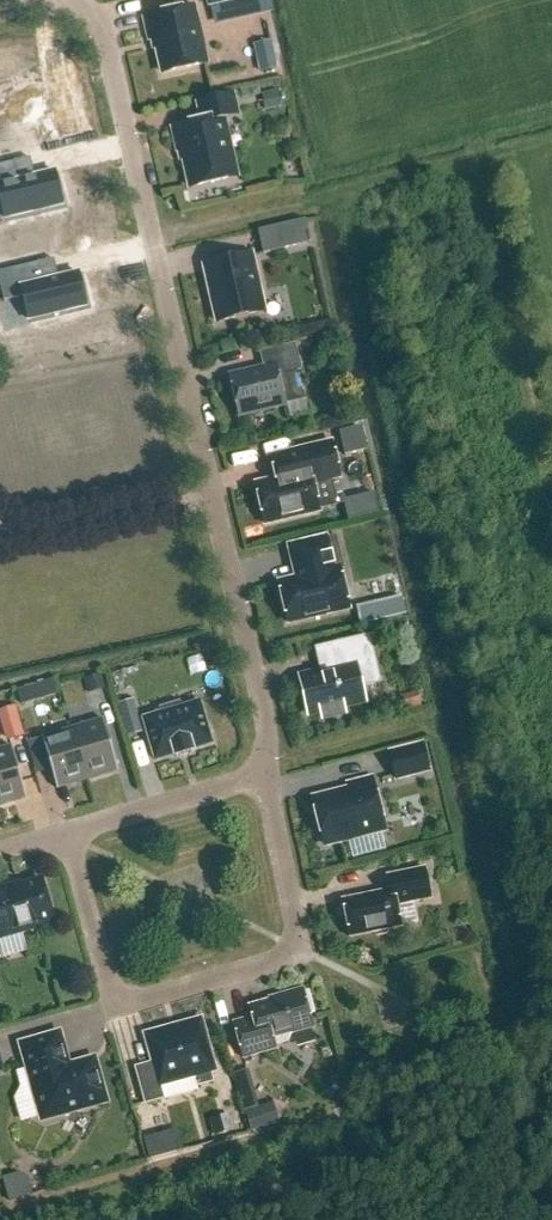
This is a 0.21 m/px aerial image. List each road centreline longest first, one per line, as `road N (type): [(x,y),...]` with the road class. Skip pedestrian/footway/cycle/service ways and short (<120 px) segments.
road 1 (residential): [(61,0),(101,41),(265,724),(260,787)]
road 2 (residential): [(260,787),(299,953),(110,1006),(67,834)]
road 3 (residential): [(260,787),(67,834)]

